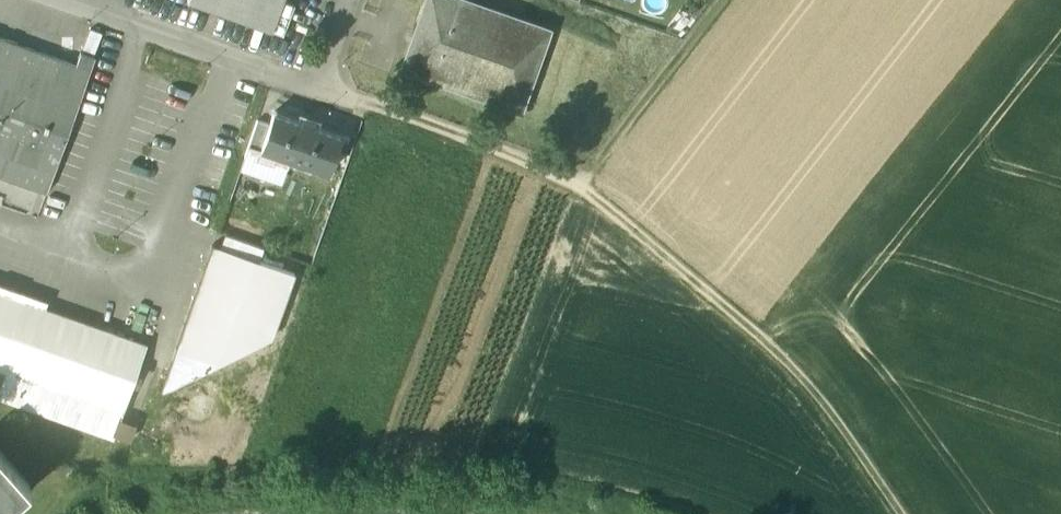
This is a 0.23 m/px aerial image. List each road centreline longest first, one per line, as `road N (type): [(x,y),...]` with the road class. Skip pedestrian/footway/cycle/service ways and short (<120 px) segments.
road 1 (track): [(311,84),(577,167),(776,331),(920,513)]
road 2 (residential): [(65,0),(311,84),(342,0)]
road 3 (track): [(577,167),(719,0)]

